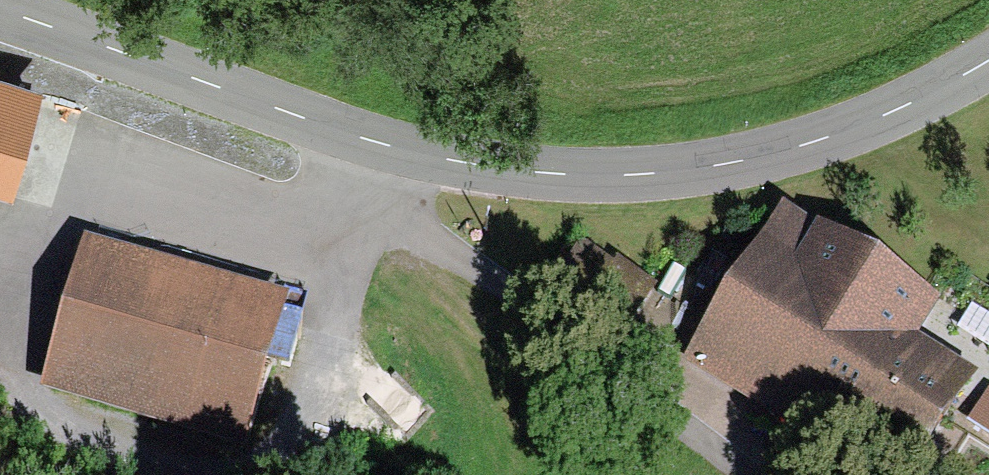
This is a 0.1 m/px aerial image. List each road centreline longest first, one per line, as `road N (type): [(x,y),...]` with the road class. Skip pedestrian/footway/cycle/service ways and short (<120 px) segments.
road 1 (tertiary): [(0,7),(420,155),(560,174),(622,175),(746,159),(891,113),(988,60)]
road 2 (track): [(420,155),(422,242),(752,474)]

